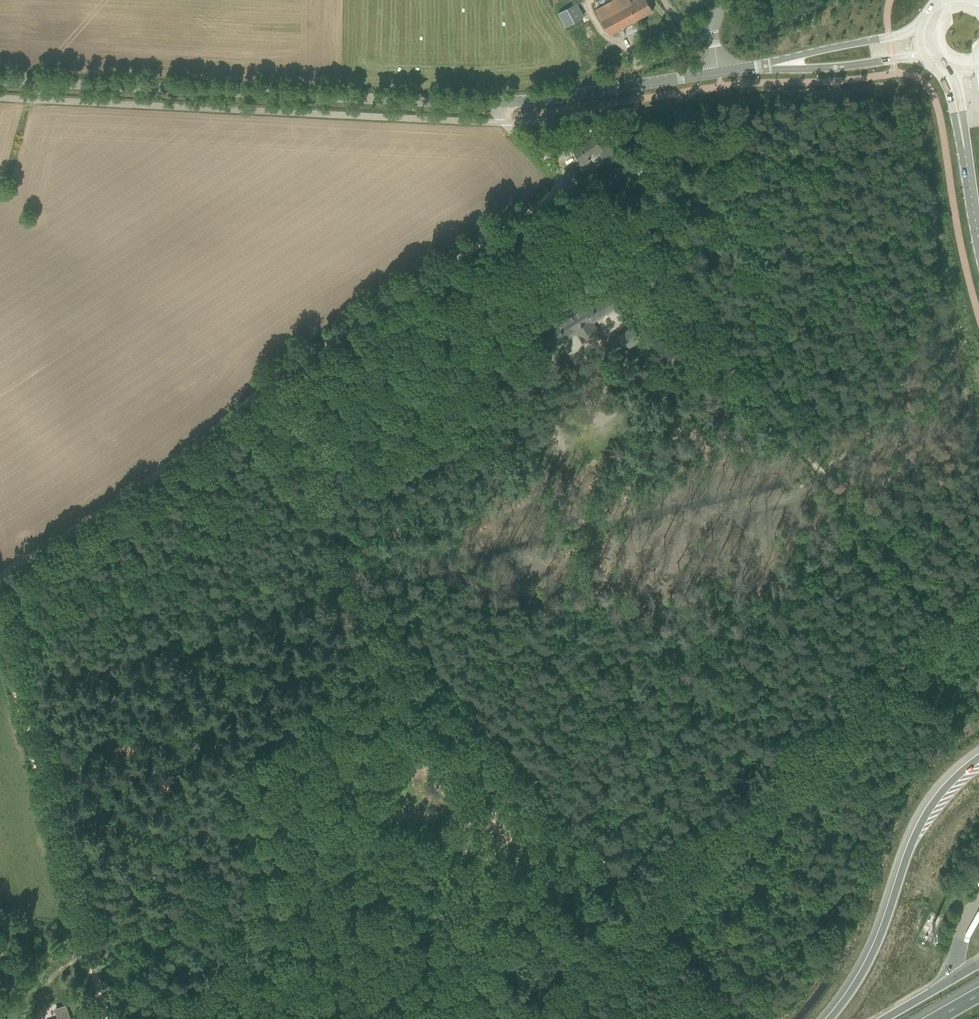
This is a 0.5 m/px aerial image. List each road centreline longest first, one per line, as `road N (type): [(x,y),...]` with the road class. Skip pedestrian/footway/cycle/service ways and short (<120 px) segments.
road 1 (tertiary): [(0,80),(483,103),(717,73)]
road 2 (track): [(498,1018),(978,604)]
road 3 (track): [(107,1018),(0,627)]
road 4 (track): [(376,593),(608,863)]
road 5 (motorway): [(978,758),(924,816),(869,951),(827,1018)]
road 6 (track): [(0,580),(227,419)]
road 7 (track): [(396,298),(570,183)]
road 8 (track): [(227,419),(396,298)]
road 9 (track): [(857,519),(726,365)]
road 10 (track): [(396,298),(504,447)]
road 11 (tertiary): [(920,31),(767,67)]
road 12 (tertiary): [(767,67),(923,55)]
road 13 (track): [(804,303),(913,212)]
road 14 (track): [(726,365),(637,258)]
road 15 (track): [(951,628),(860,523)]
road 16 (track): [(227,419),(312,519)]

